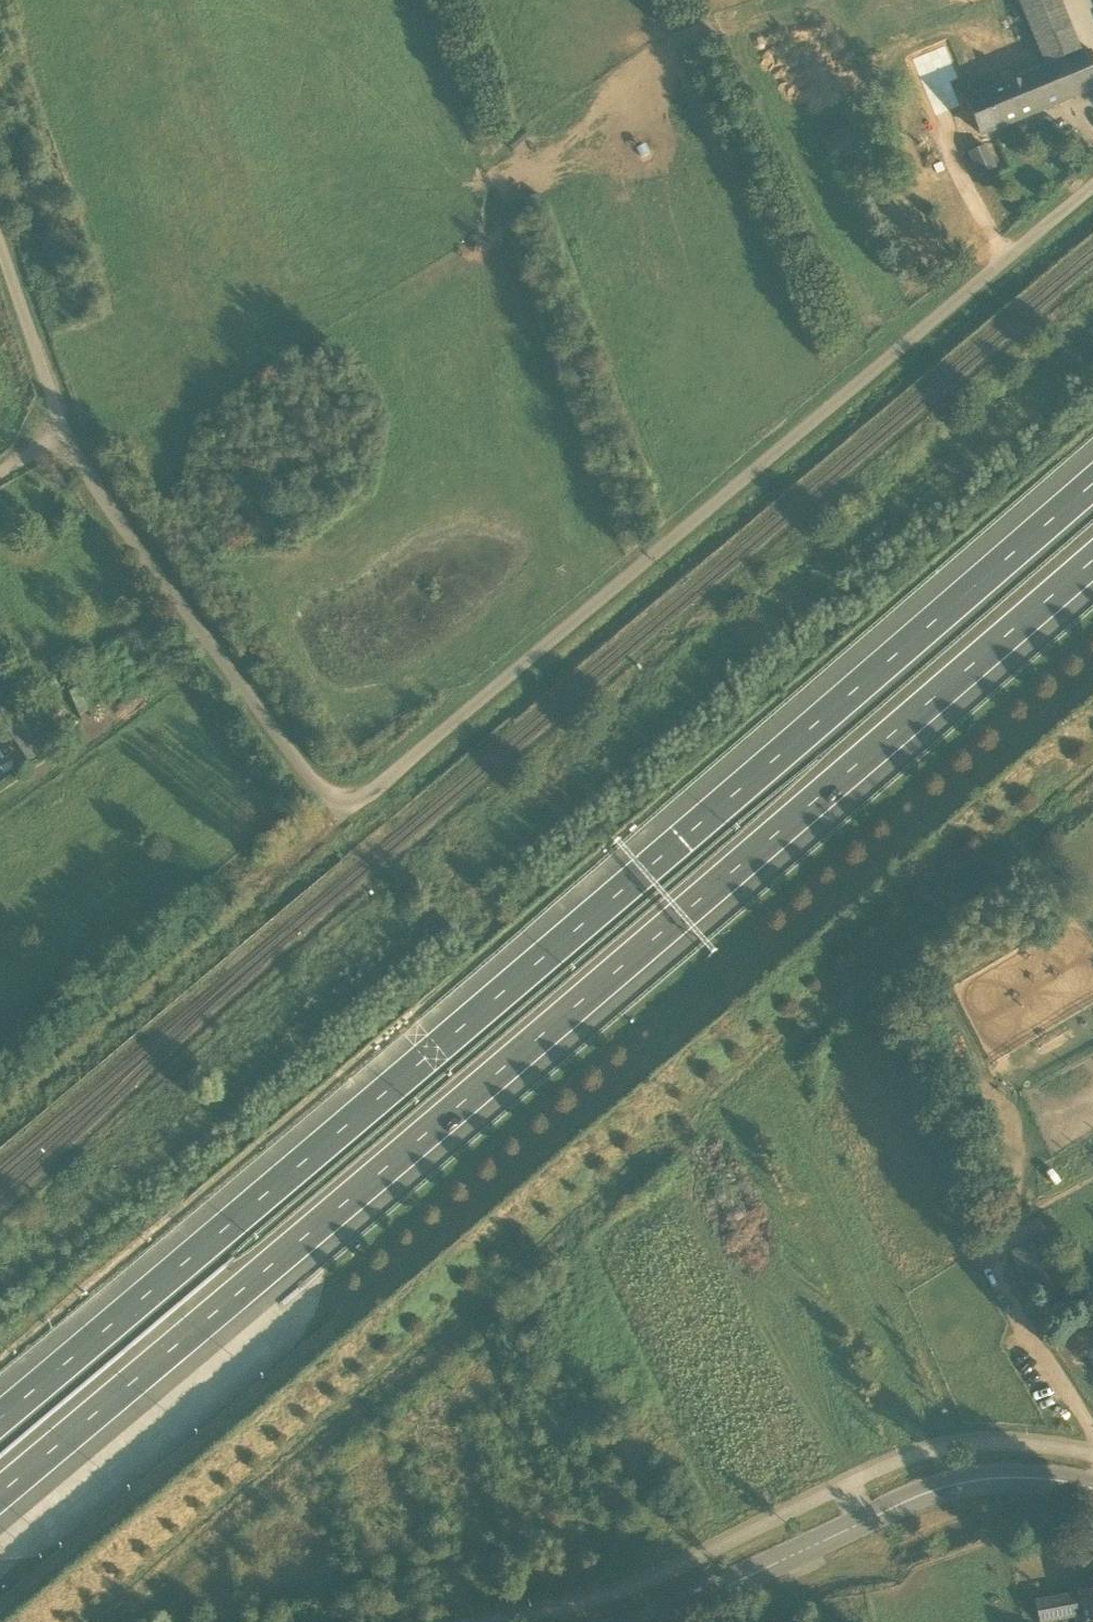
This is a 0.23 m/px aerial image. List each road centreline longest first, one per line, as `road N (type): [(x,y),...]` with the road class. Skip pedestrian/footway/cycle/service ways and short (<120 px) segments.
road 1 (unclassified): [(0,253),(66,450),(213,656),(349,824),(1092,186)]
road 2 (motorway): [(1092,472),(558,945),(0,1416)]
road 3 (motorway): [(0,1491),(1092,567)]
road 4 (residential): [(647,1621),(961,1484),(1032,1479),(1092,1491)]

